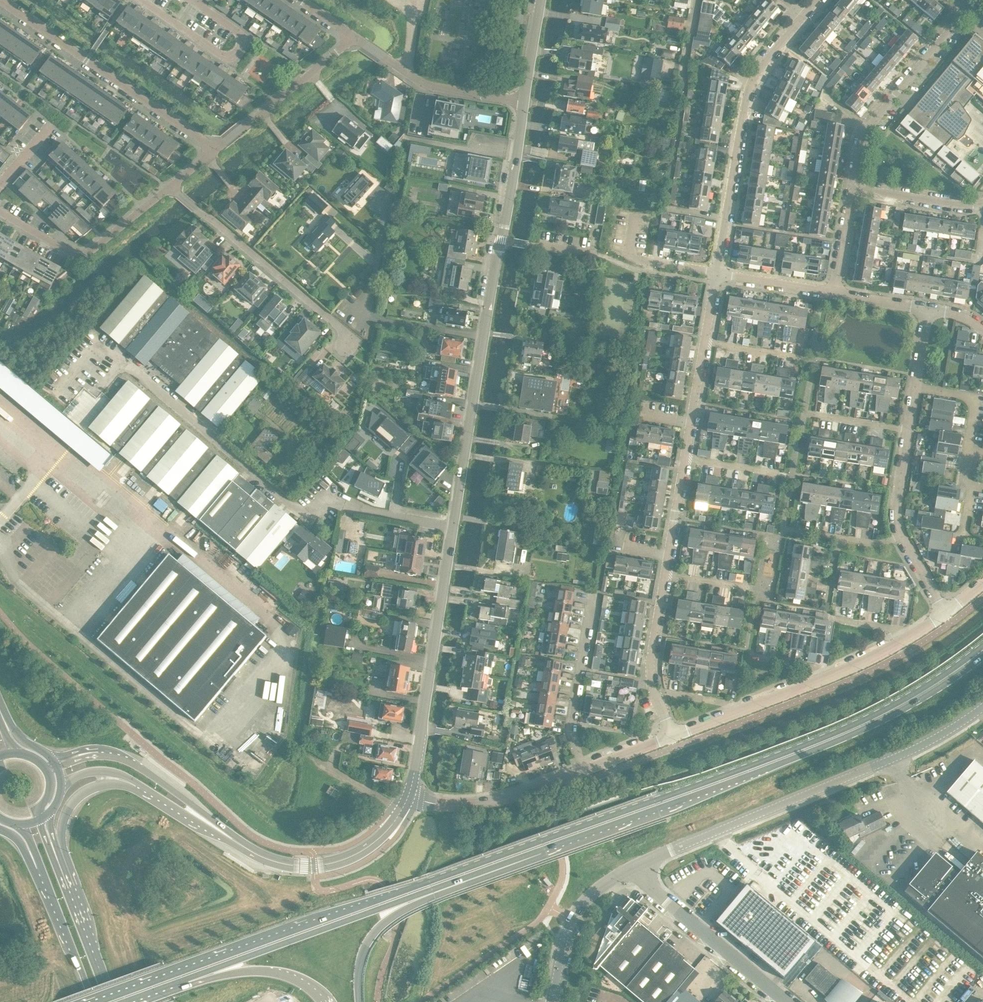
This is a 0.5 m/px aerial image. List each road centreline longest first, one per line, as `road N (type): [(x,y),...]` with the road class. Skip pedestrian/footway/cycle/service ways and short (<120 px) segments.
road 1 (primary): [(448,881),(837,737),(982,651)]
road 2 (tertiary): [(407,800),(502,240)]
road 3 (tertiary): [(633,867),(884,763),(982,705)]
road 4 (residential): [(717,273),(747,96),(817,0)]
road 5 (primary): [(169,980),(448,881)]
road 6 (residential): [(212,152),(0,1)]
road 7 (tertiary): [(193,816),(277,864),(314,866),(360,855),(396,822),(407,800)]
road 8 (residential): [(177,195),(351,339),(349,353)]
road 9 (residential): [(854,188),(865,125),(967,8)]
road 10 (residential): [(0,211),(85,256),(171,189)]
road 11 (unclassified): [(786,1001),(633,867)]
road 12 (residential): [(140,0),(227,59),(235,54),(242,34),(193,0)]
road 13 (residential): [(407,800),(480,801),(585,770)]
road 14 (residential): [(212,152),(353,37)]
road 15 (residential): [(585,770),(571,721),(593,594)]
road 16 (residential): [(525,102),(427,87),(364,44)]
road 17 (residential): [(673,737),(650,662),(664,574)]
road 18 (tertiary): [(552,1001),(571,920),(595,890),(633,867)]
road 19 (primary): [(169,980),(271,972),(306,984),(326,1001)]
road 20 (primary): [(357,1001),(357,972),(378,930),(448,881)]
road 21 (secondary): [(114,1001),(56,854)]
road 22 (secondary): [(32,859),(94,1001)]
road 23 (tertiary): [(502,240),(525,102)]
road 24 (residential): [(982,205),(854,188)]
road 25 (tertiary): [(193,816),(187,800),(140,767),(94,753)]
road 26 (residential): [(837,293),(717,273)]

